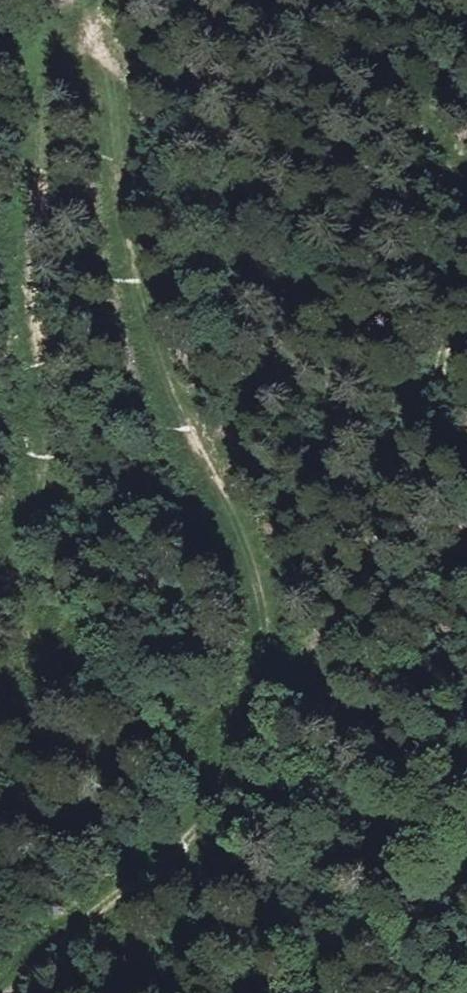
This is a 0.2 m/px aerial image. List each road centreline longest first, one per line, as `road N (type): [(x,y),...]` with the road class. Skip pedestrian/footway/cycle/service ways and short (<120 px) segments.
road 1 (track): [(0,547),(25,471),(36,176),(47,112),(74,96),(101,119),(125,156),(139,298),(164,379),(264,603),(278,657),(264,741),(0,991)]
road 2 (track): [(264,741),(320,693),(421,432),(466,281)]

